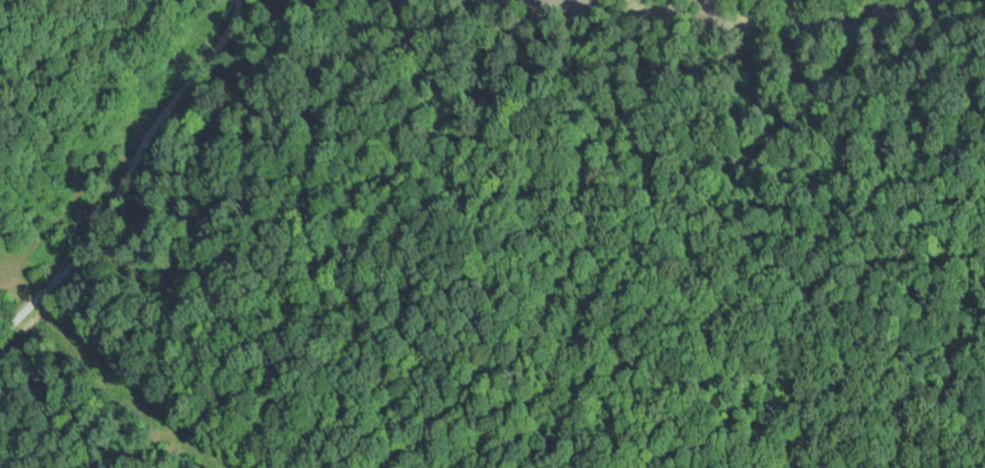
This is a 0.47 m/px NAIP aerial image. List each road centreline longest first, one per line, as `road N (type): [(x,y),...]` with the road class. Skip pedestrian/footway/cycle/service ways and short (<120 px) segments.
road 1 (residential): [(0,303),(134,158),(217,0)]

